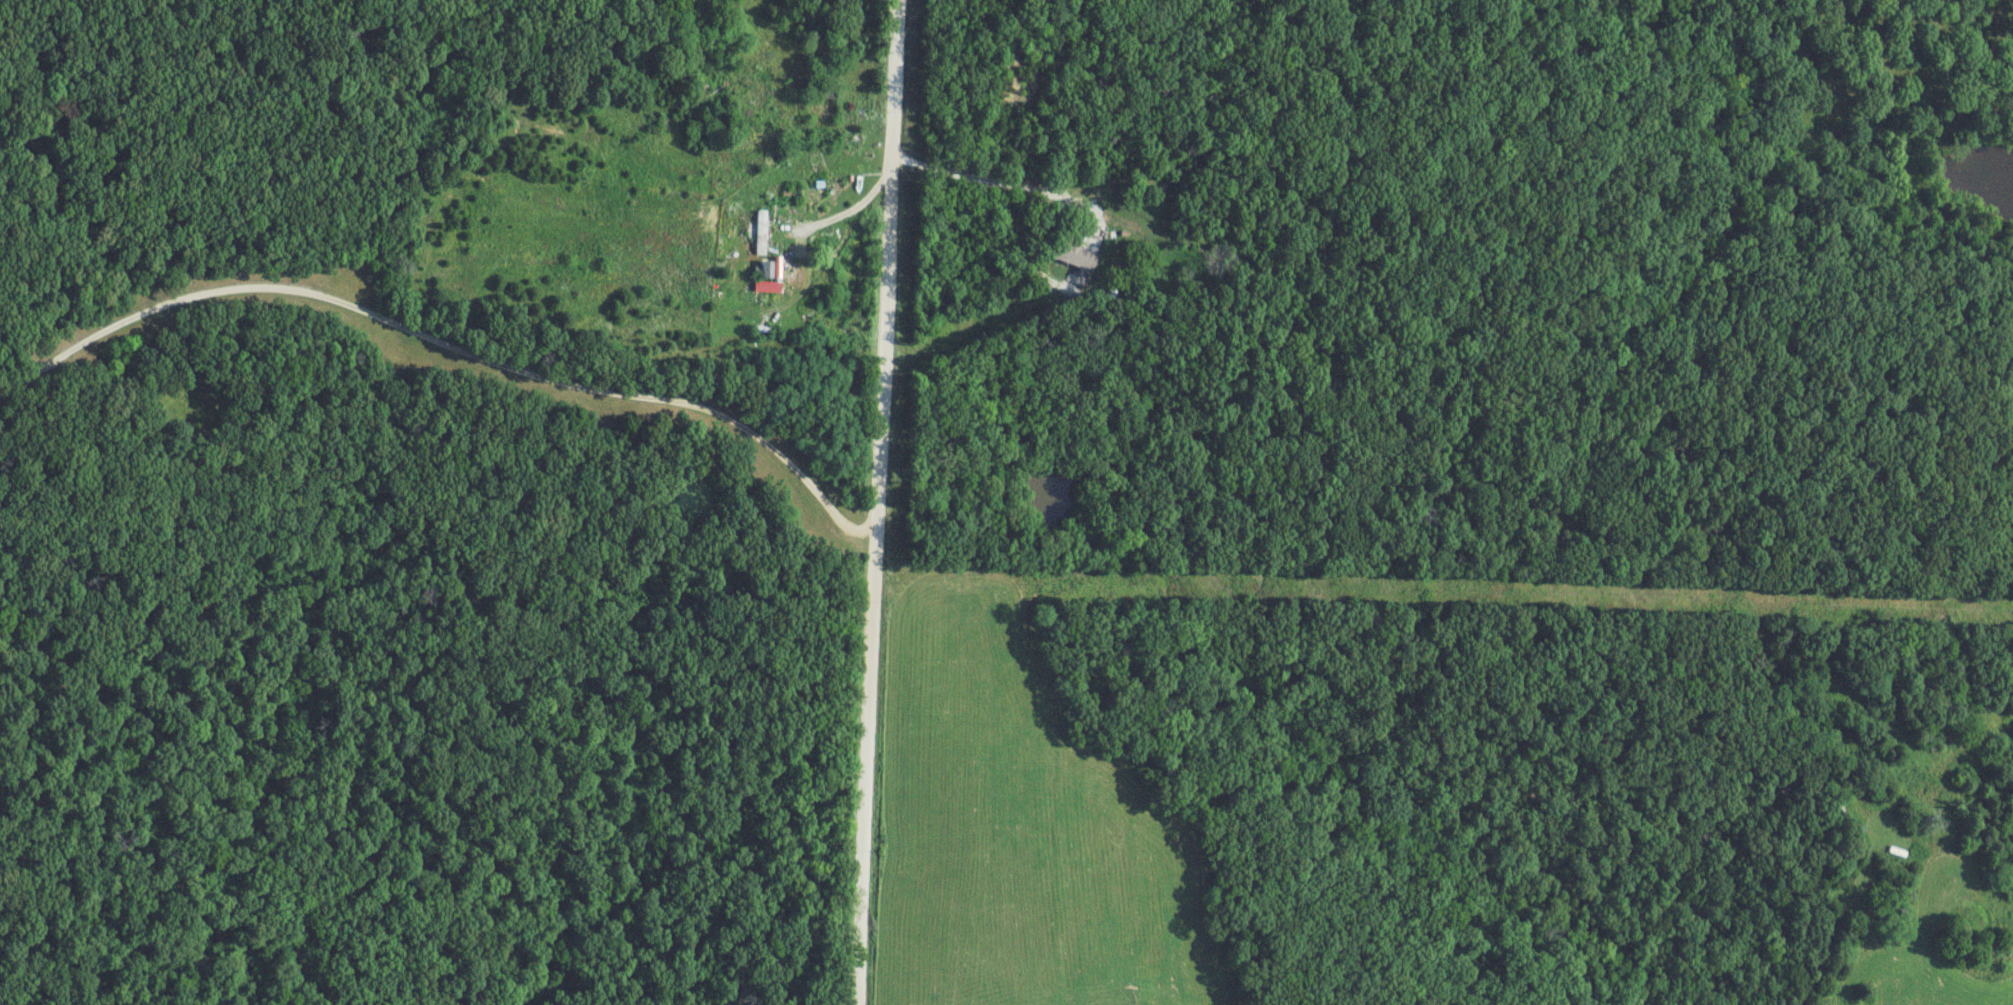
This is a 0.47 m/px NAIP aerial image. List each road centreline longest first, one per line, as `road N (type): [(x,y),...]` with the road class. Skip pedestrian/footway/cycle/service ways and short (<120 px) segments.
road 1 (residential): [(856,1004),(898,0)]

